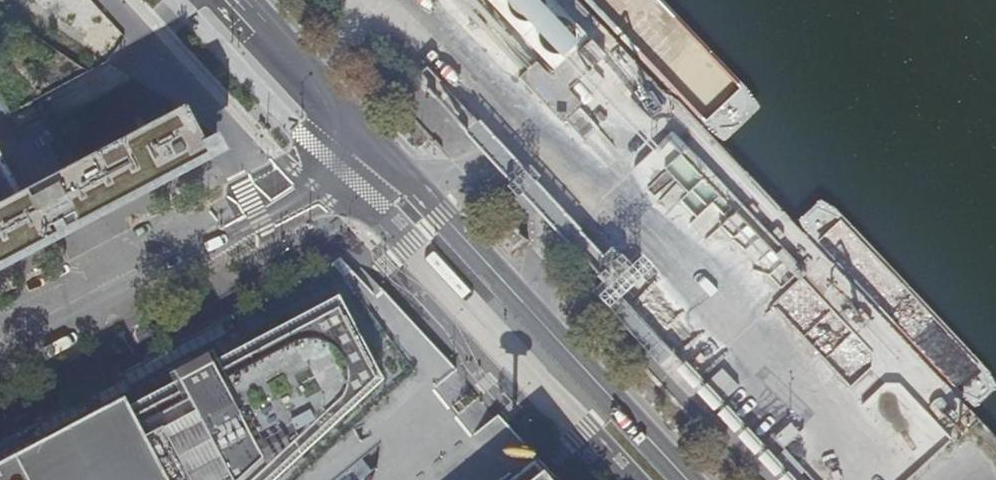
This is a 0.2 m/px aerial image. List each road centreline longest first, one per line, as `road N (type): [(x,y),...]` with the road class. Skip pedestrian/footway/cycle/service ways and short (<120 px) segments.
road 1 (primary): [(372,145),(688,479)]
road 2 (secondary): [(0,351),(260,220),(372,145)]
road 3 (primary): [(372,145),(226,0)]

